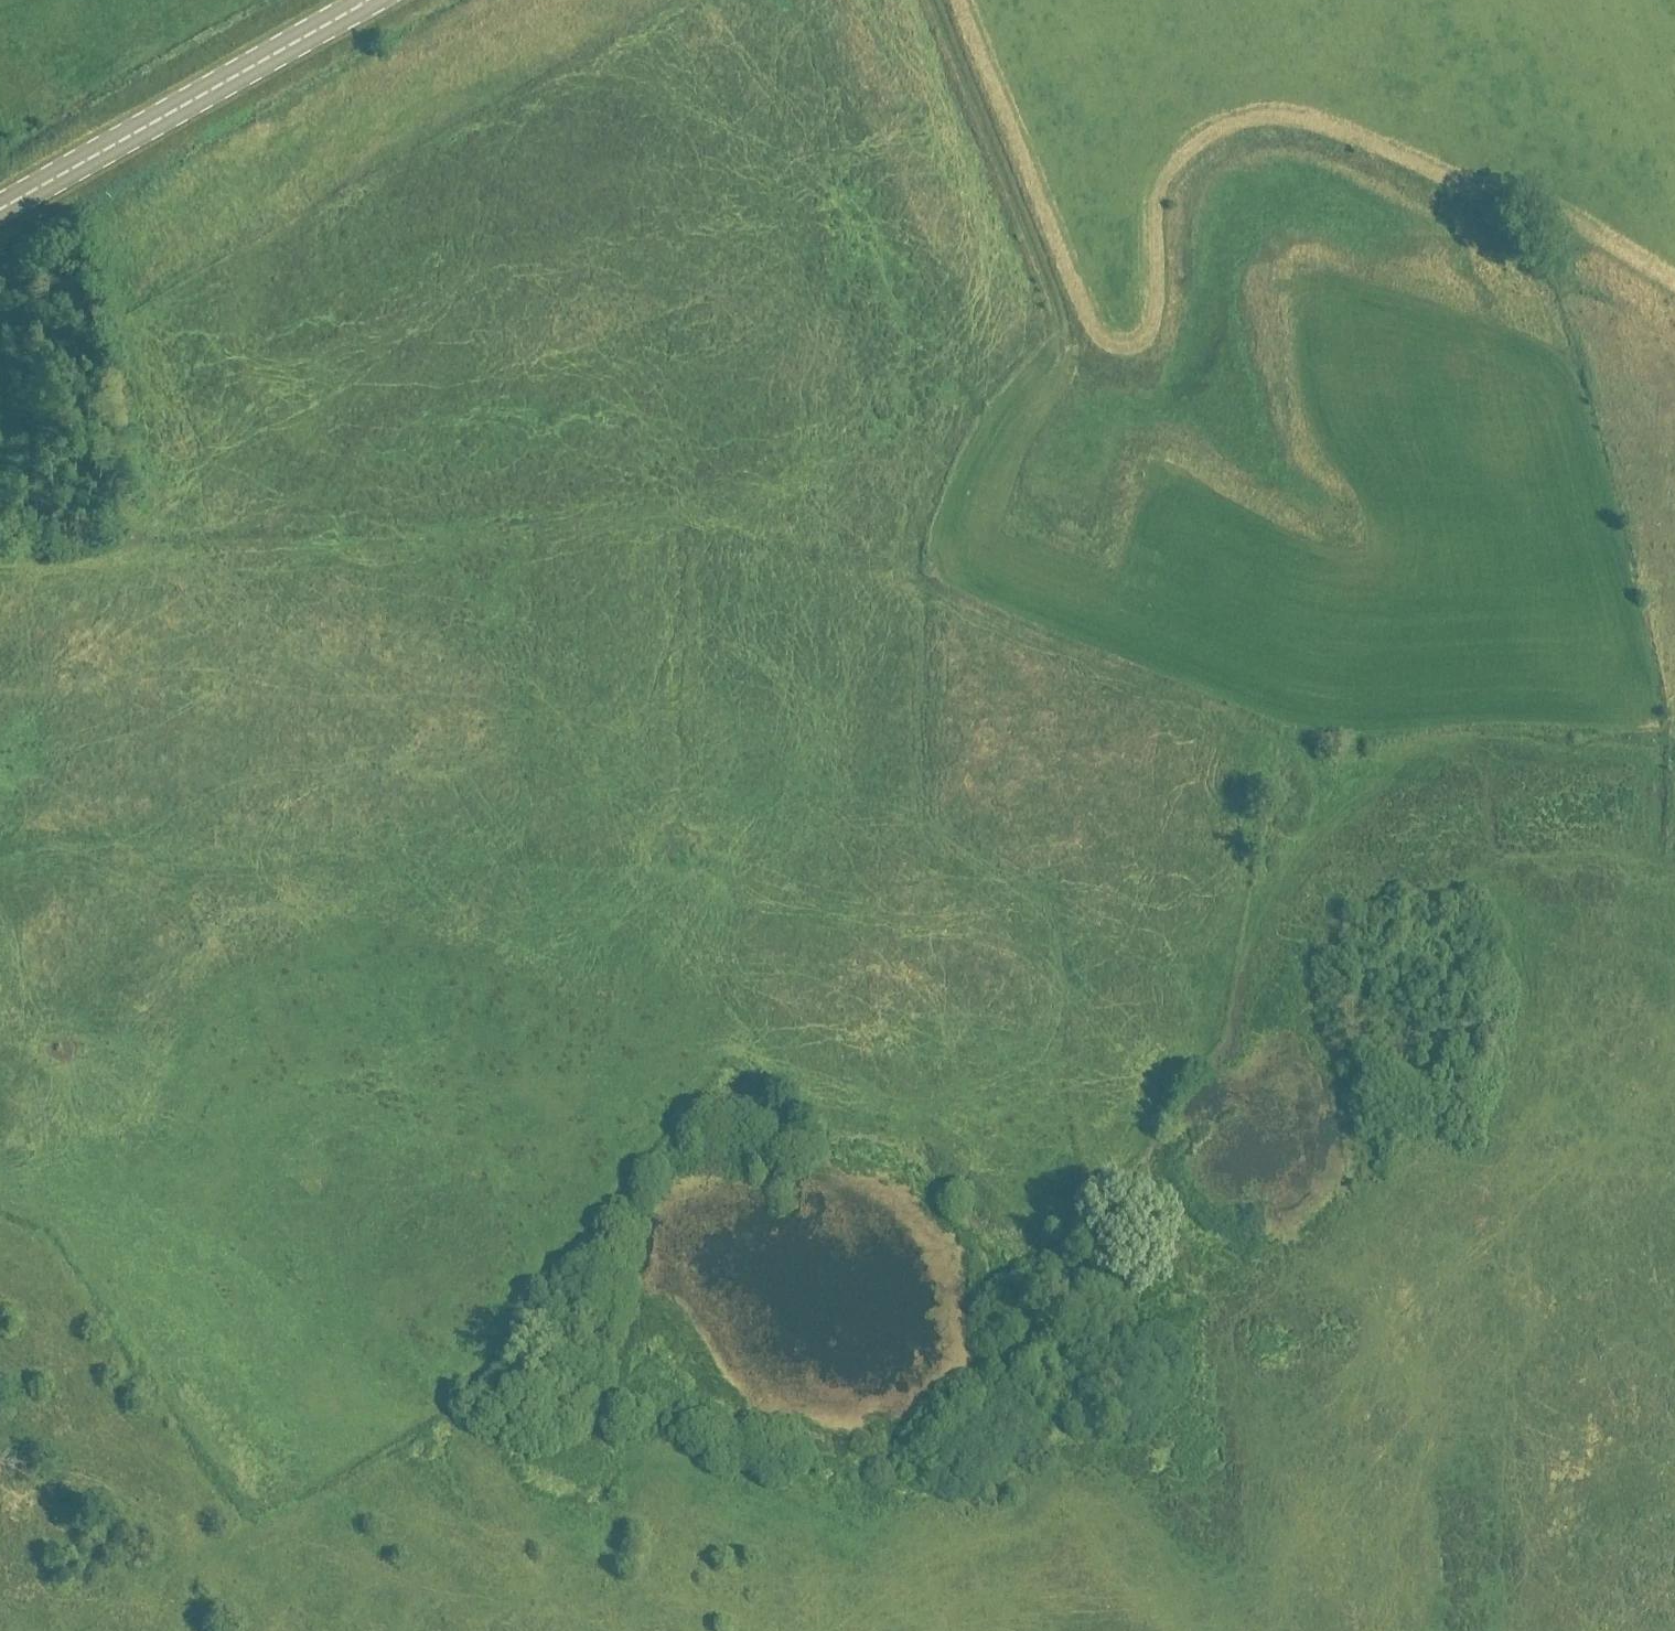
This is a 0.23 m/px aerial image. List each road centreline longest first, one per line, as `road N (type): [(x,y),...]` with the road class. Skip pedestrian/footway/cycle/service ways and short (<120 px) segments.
road 1 (primary): [(0,209),(364,0)]

